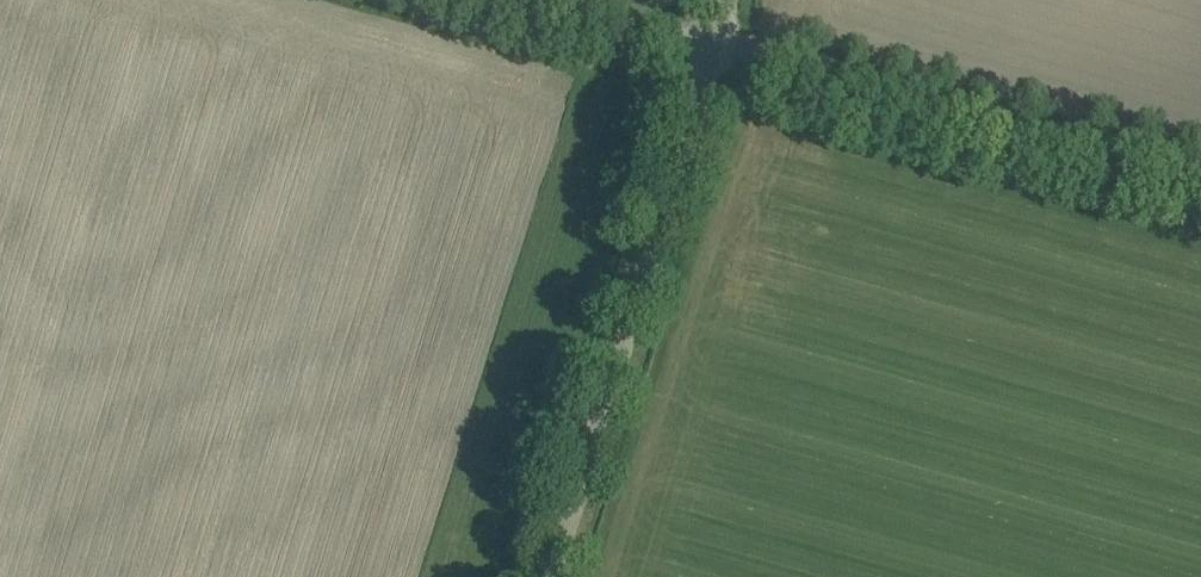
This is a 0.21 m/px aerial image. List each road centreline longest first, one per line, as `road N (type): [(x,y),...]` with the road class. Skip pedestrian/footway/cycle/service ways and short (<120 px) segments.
road 1 (unclassified): [(551,576),(714,46)]
road 2 (unclassified): [(1200,179),(714,46)]
road 3 (track): [(552,0),(714,46)]

